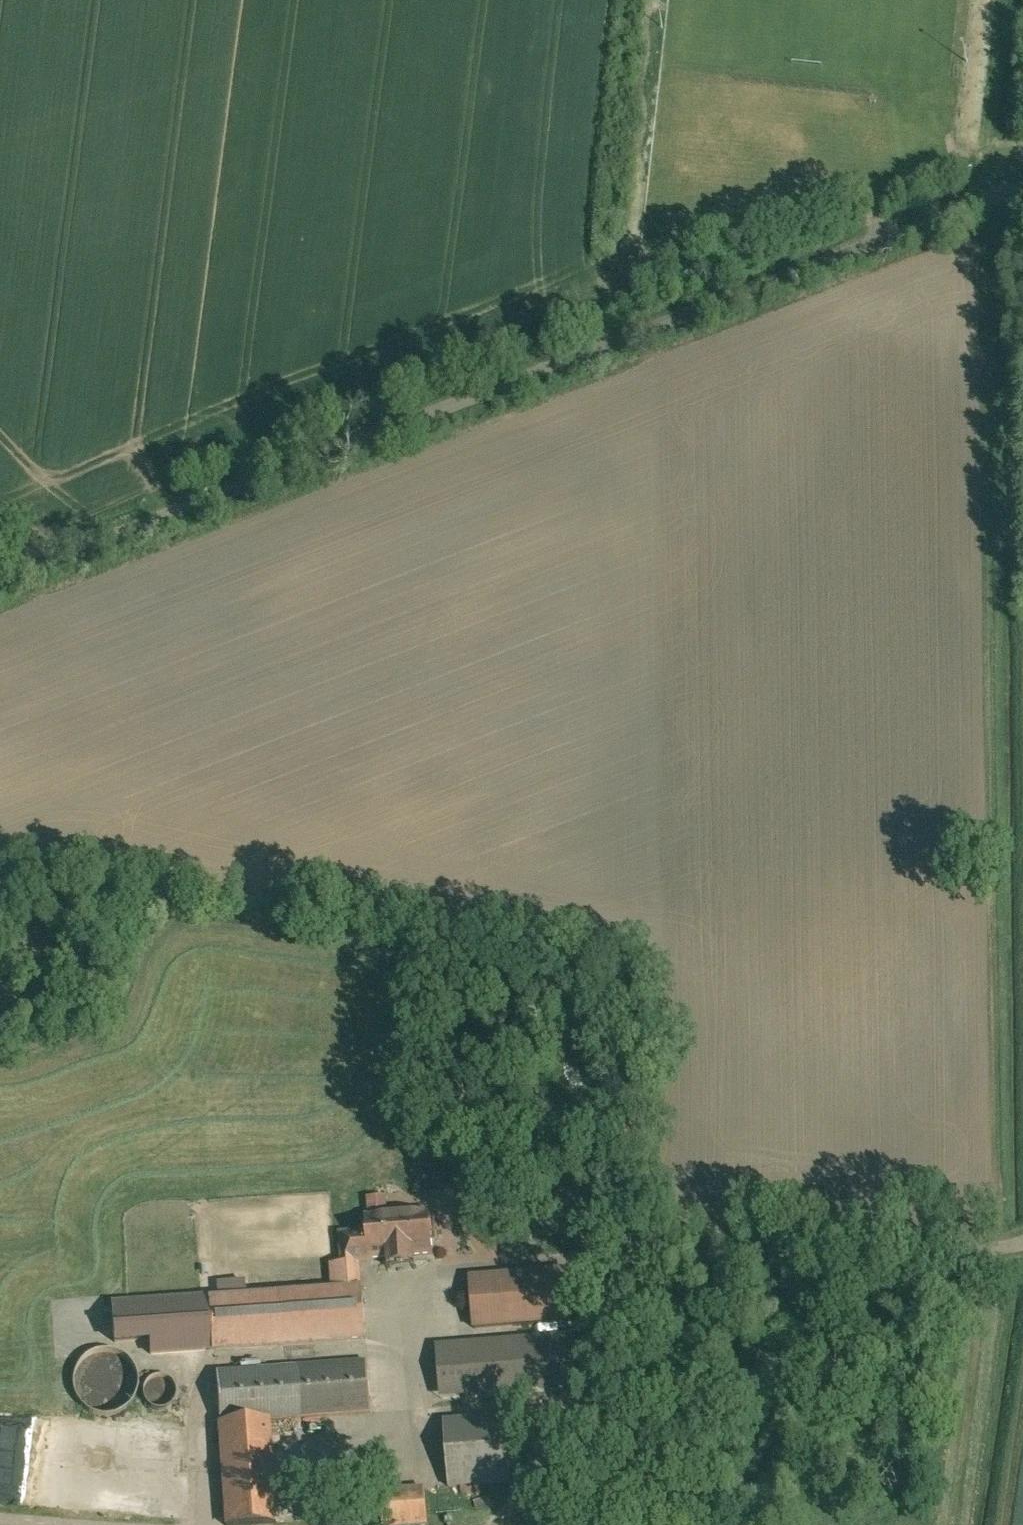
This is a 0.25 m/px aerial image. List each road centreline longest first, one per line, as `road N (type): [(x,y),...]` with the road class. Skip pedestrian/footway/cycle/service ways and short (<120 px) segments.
road 1 (unclassified): [(1022,192),(0,583)]
road 2 (track): [(912,1524),(939,1257)]

